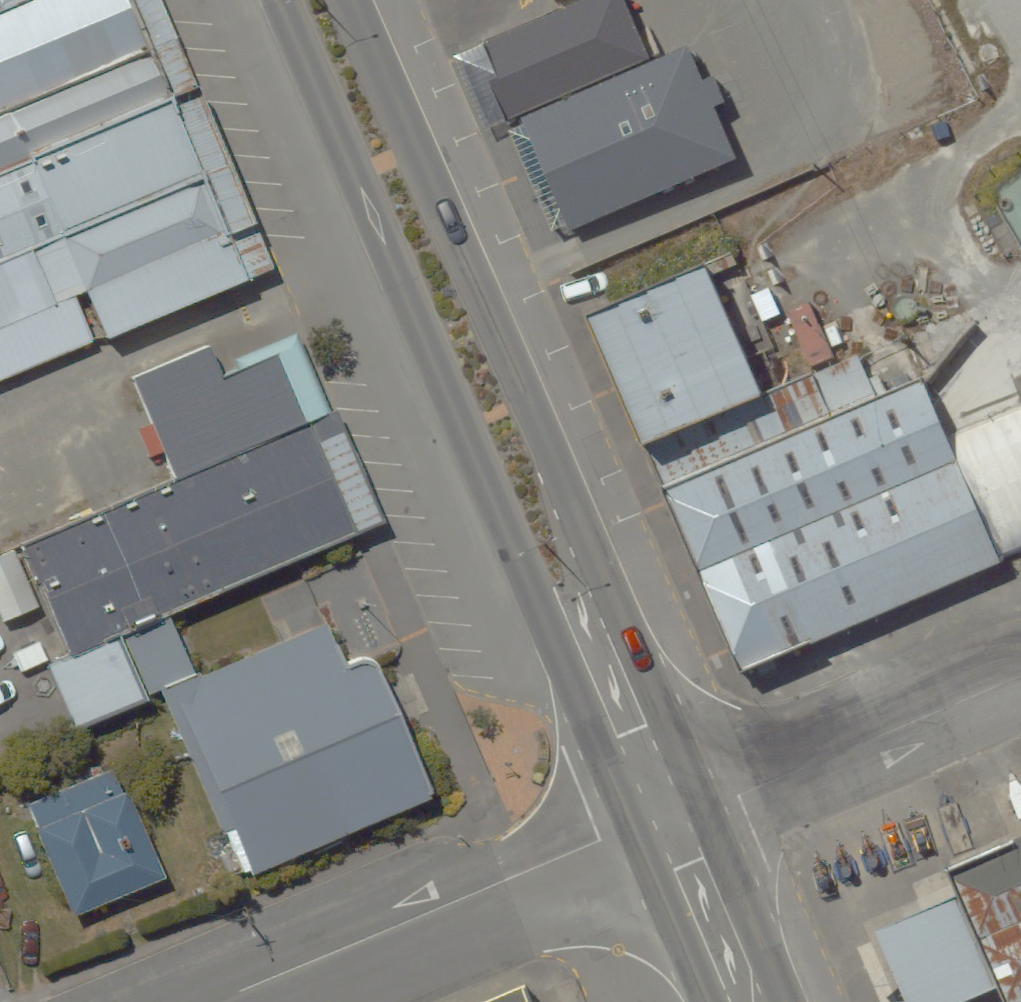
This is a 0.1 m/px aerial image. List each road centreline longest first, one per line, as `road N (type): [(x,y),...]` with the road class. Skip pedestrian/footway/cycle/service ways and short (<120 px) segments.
road 1 (primary): [(669,814),(314,0)]
road 2 (residential): [(221,1001),(669,814)]
road 3 (residential): [(669,814),(774,781),(1020,678)]
road 4 (primary): [(747,1001),(669,814)]

